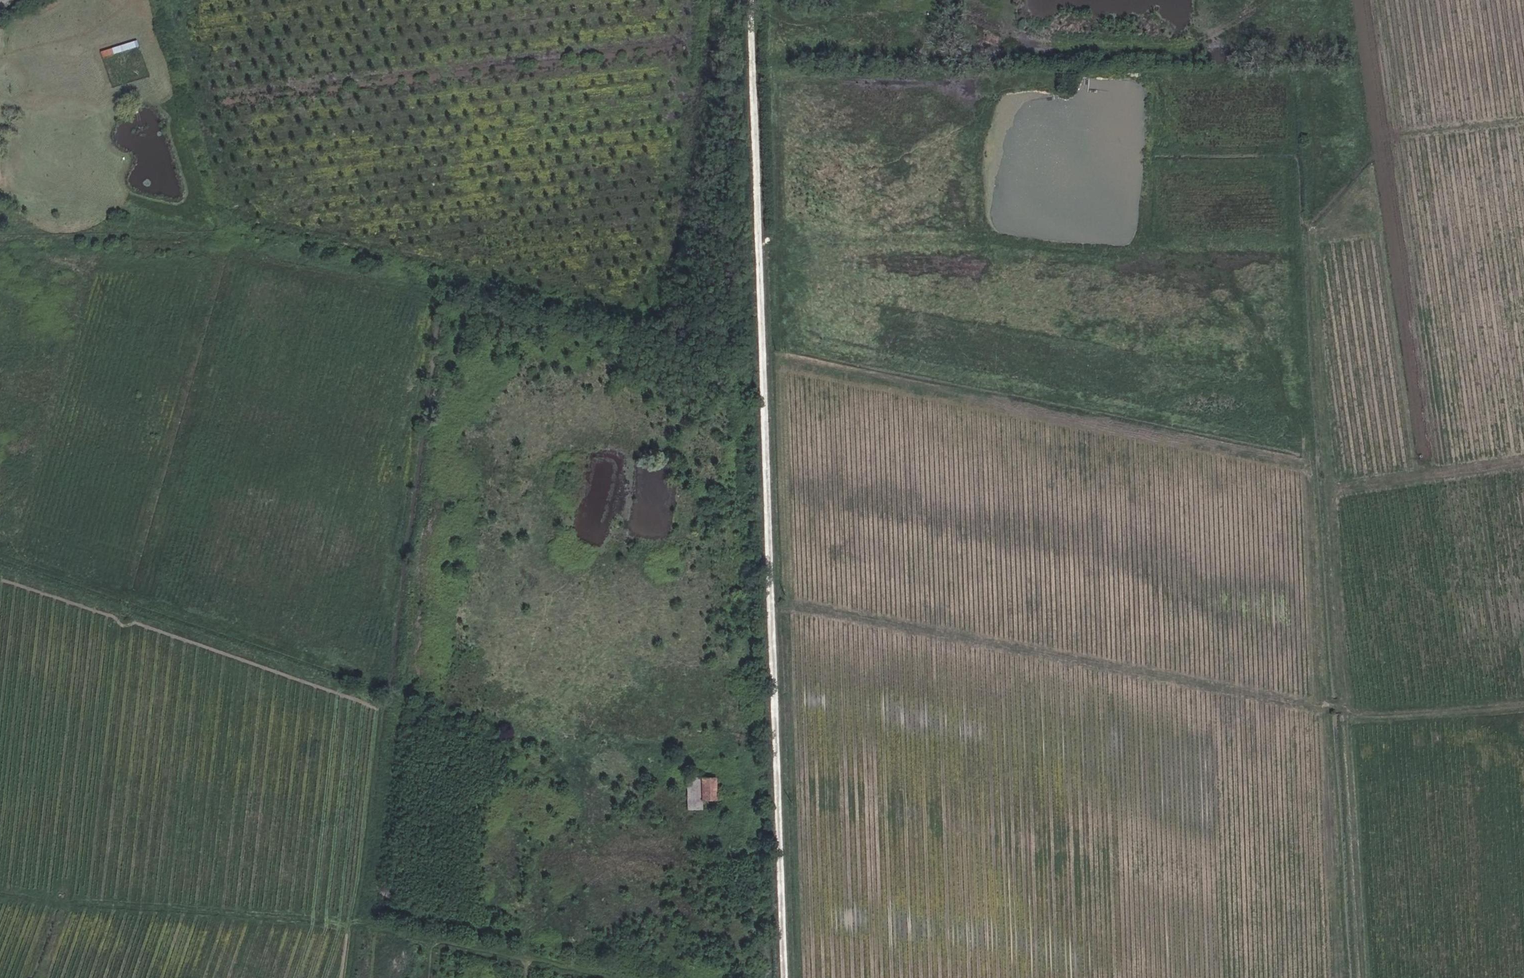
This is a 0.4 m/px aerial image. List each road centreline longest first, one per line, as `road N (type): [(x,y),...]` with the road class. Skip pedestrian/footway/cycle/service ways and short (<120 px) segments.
road 1 (track): [(754,0),(788,977)]

